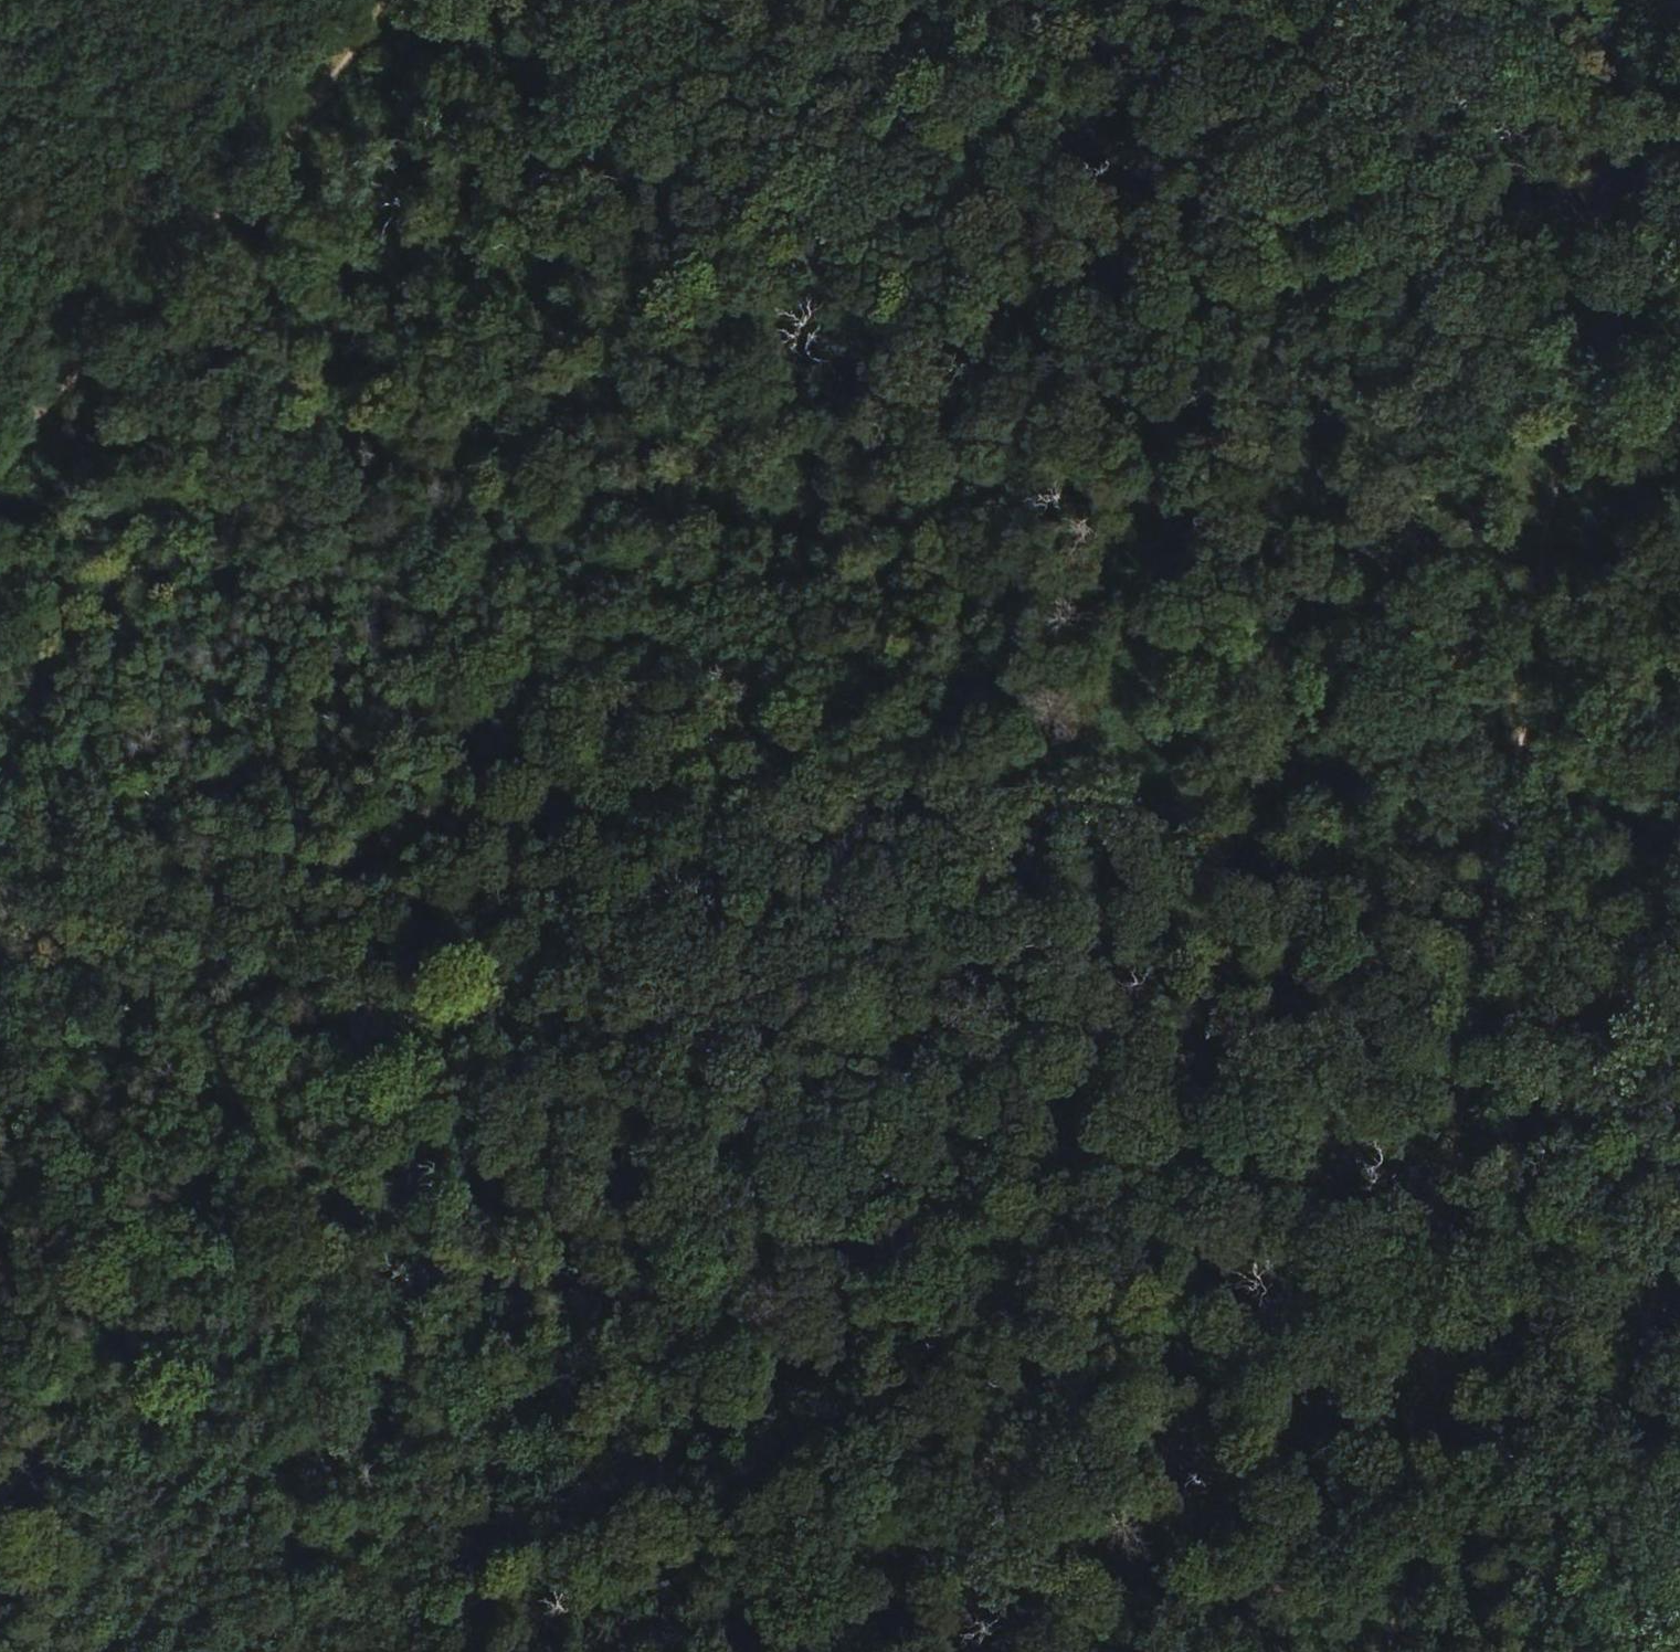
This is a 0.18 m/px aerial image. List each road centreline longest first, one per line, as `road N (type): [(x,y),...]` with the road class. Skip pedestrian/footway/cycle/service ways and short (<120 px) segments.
road 1 (track): [(1391,1651),(1616,0)]
road 2 (track): [(392,0),(0,453)]

